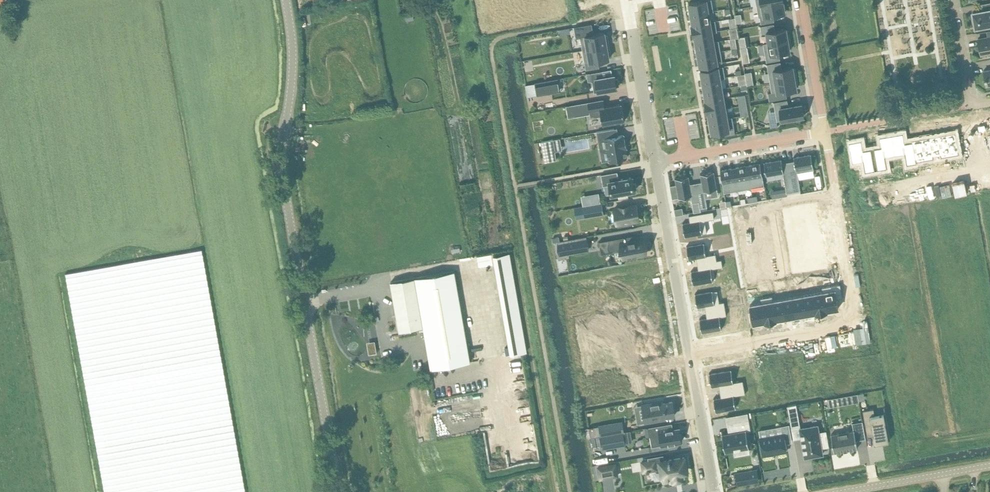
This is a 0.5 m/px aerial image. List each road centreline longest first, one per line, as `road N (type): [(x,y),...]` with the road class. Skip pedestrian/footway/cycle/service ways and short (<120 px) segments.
road 1 (secondary): [(338,491),(284,182),(293,56),(286,0)]
road 2 (residential): [(825,132),(856,323),(689,353)]
road 3 (residential): [(657,161),(689,353)]
road 4 (residential): [(657,161),(825,132)]
road 5 (residential): [(629,0),(657,161)]
road 6 (unclassified): [(843,491),(989,465)]
road 7 (residential): [(689,353),(714,491)]
road 8 (residential): [(802,0),(825,132)]
road 9 (residential): [(951,0),(967,89),(972,102),(989,103)]

